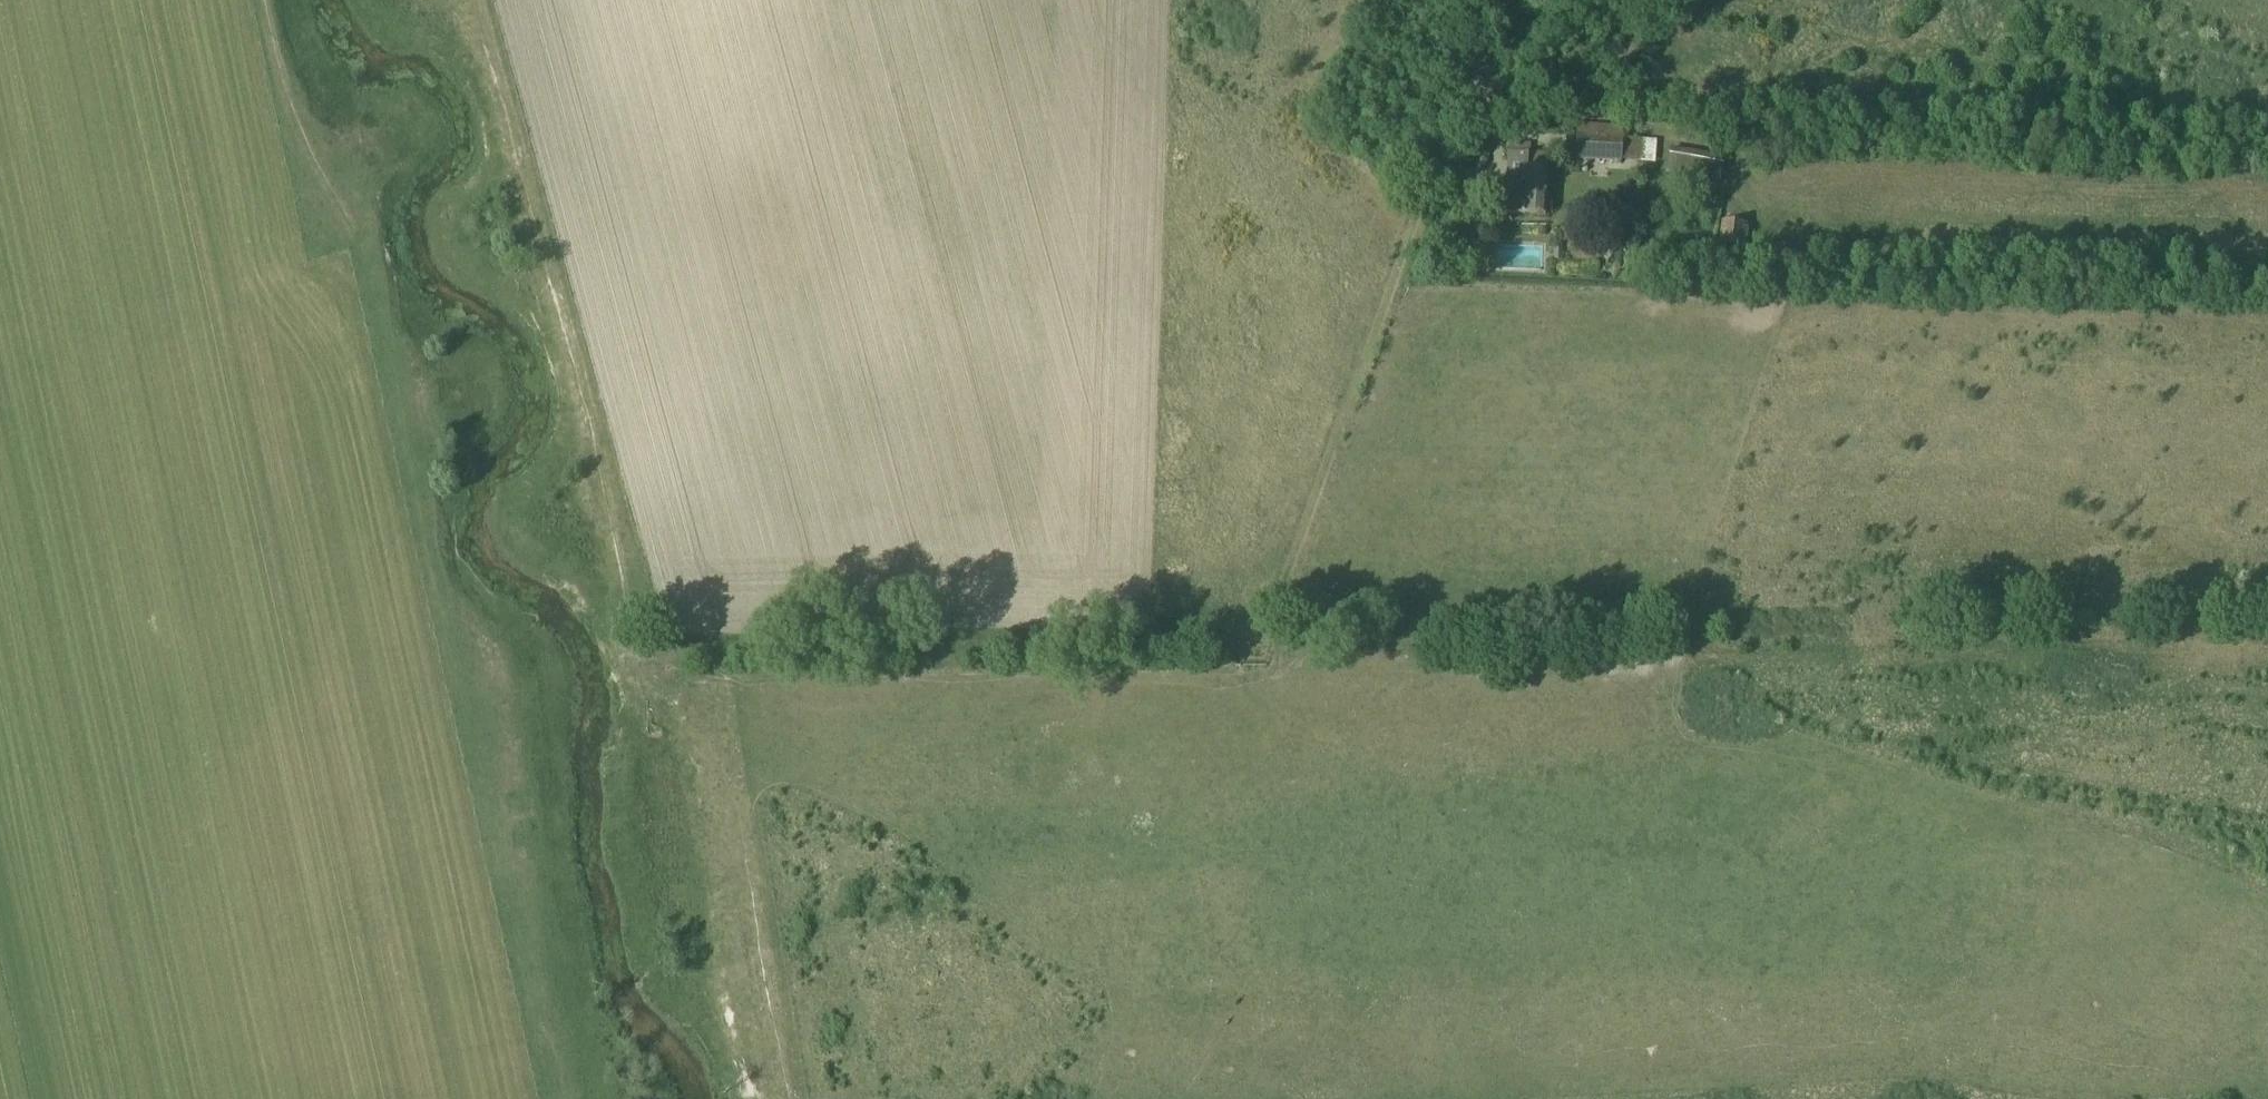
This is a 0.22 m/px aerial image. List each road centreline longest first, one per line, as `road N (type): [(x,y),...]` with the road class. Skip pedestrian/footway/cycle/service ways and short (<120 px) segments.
road 1 (track): [(1268,643),(1425,178)]
road 2 (unclassified): [(1425,178),(1497,0)]

